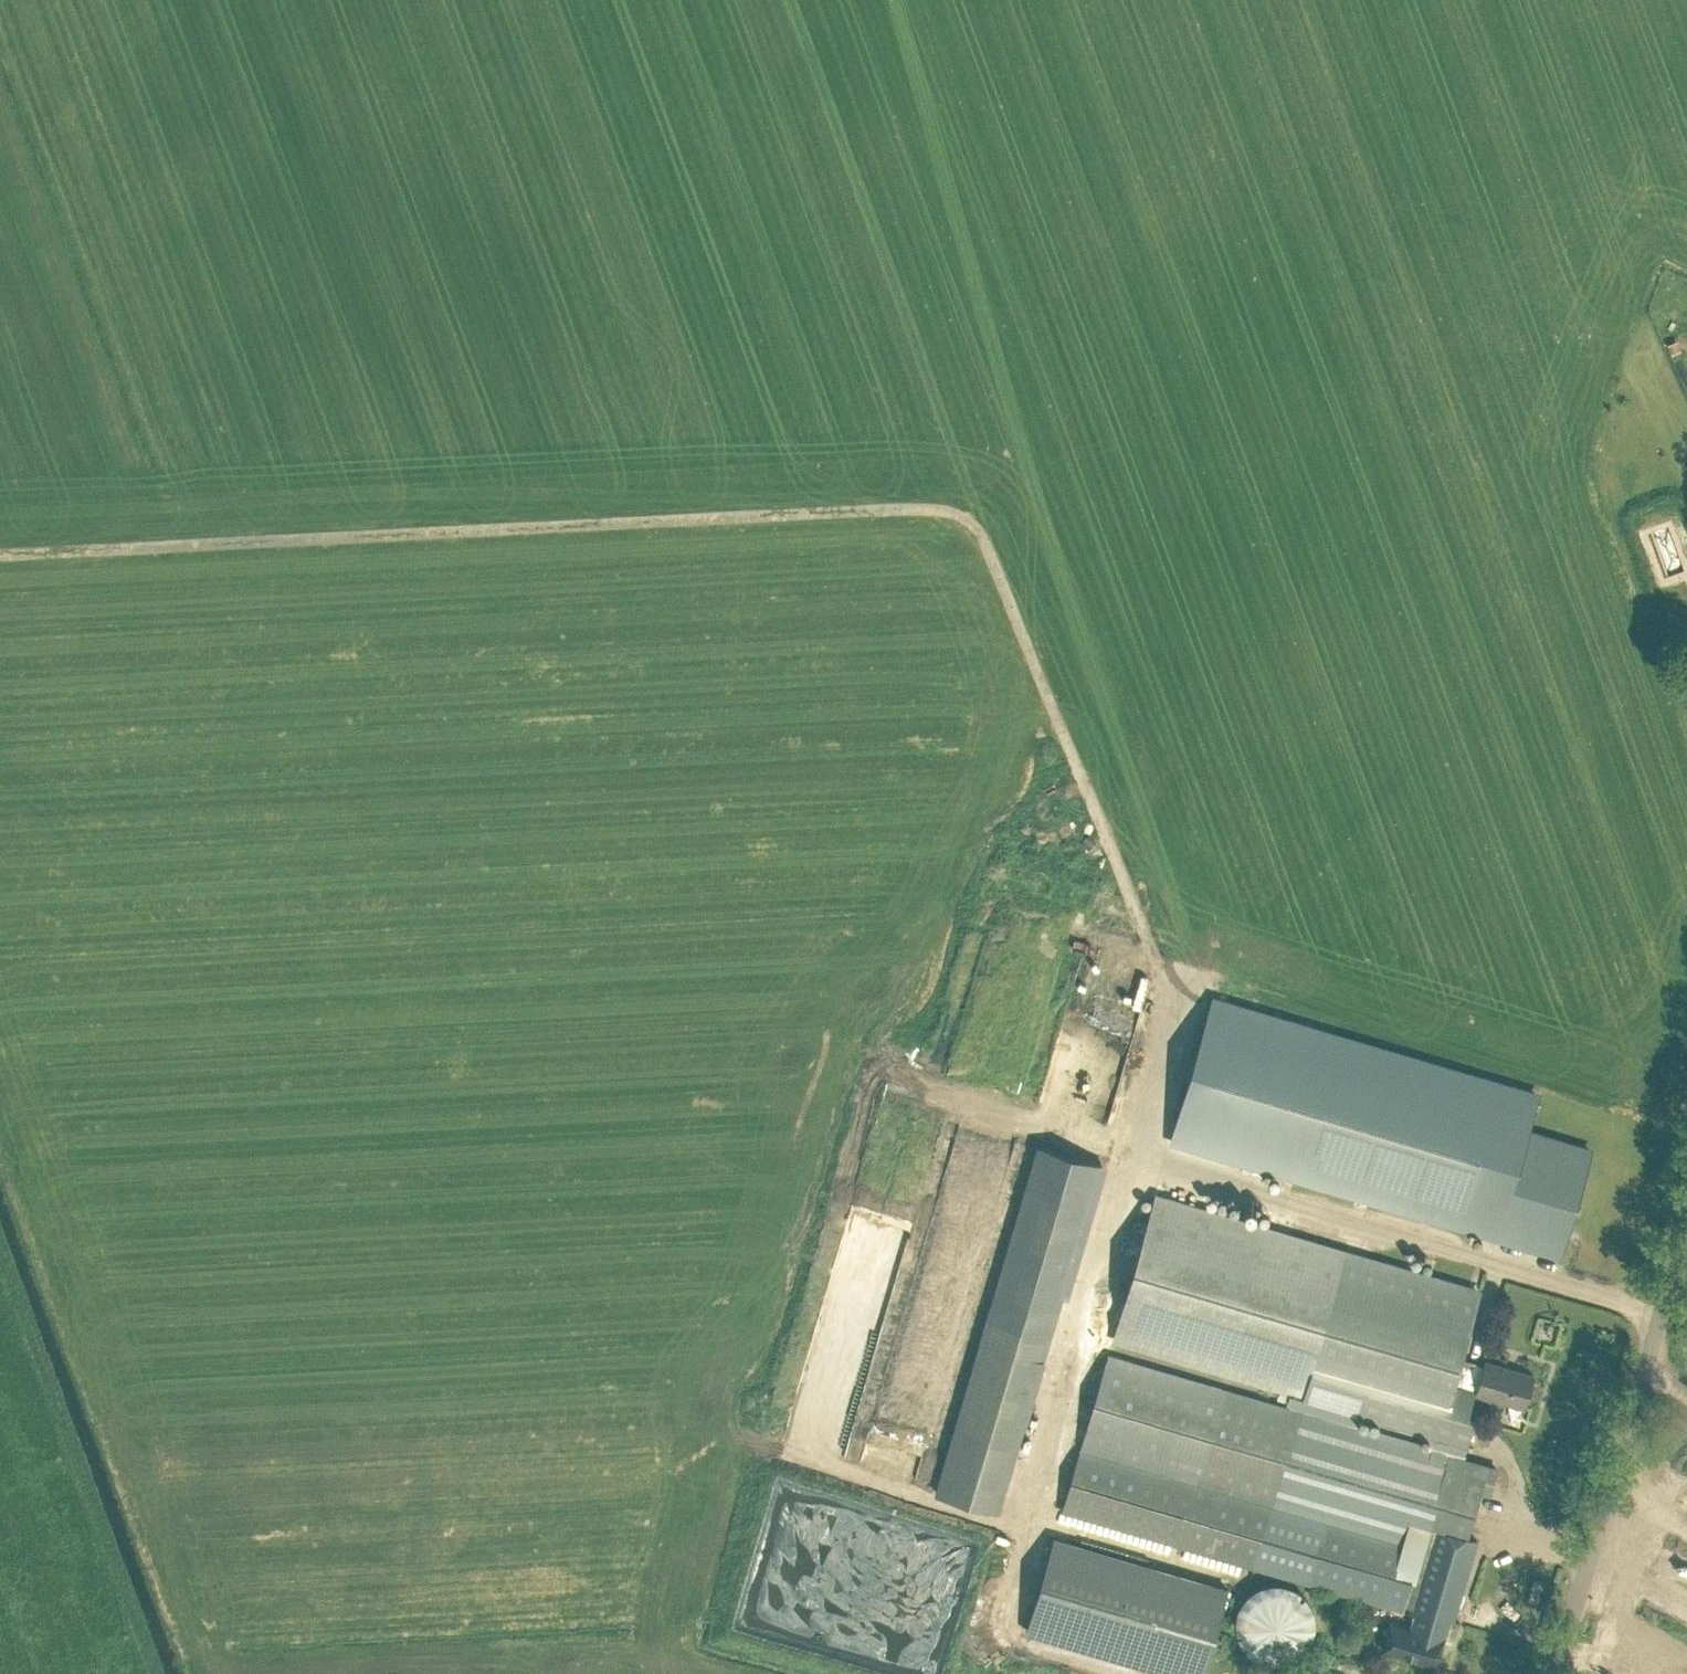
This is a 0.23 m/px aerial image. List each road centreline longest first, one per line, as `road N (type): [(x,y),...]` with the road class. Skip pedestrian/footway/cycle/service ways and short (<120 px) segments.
road 1 (track): [(1133,1162),(1174,1007),(985,541),(957,514),(0,551)]
road 2 (tertiary): [(1555,1673),(1686,1221)]

